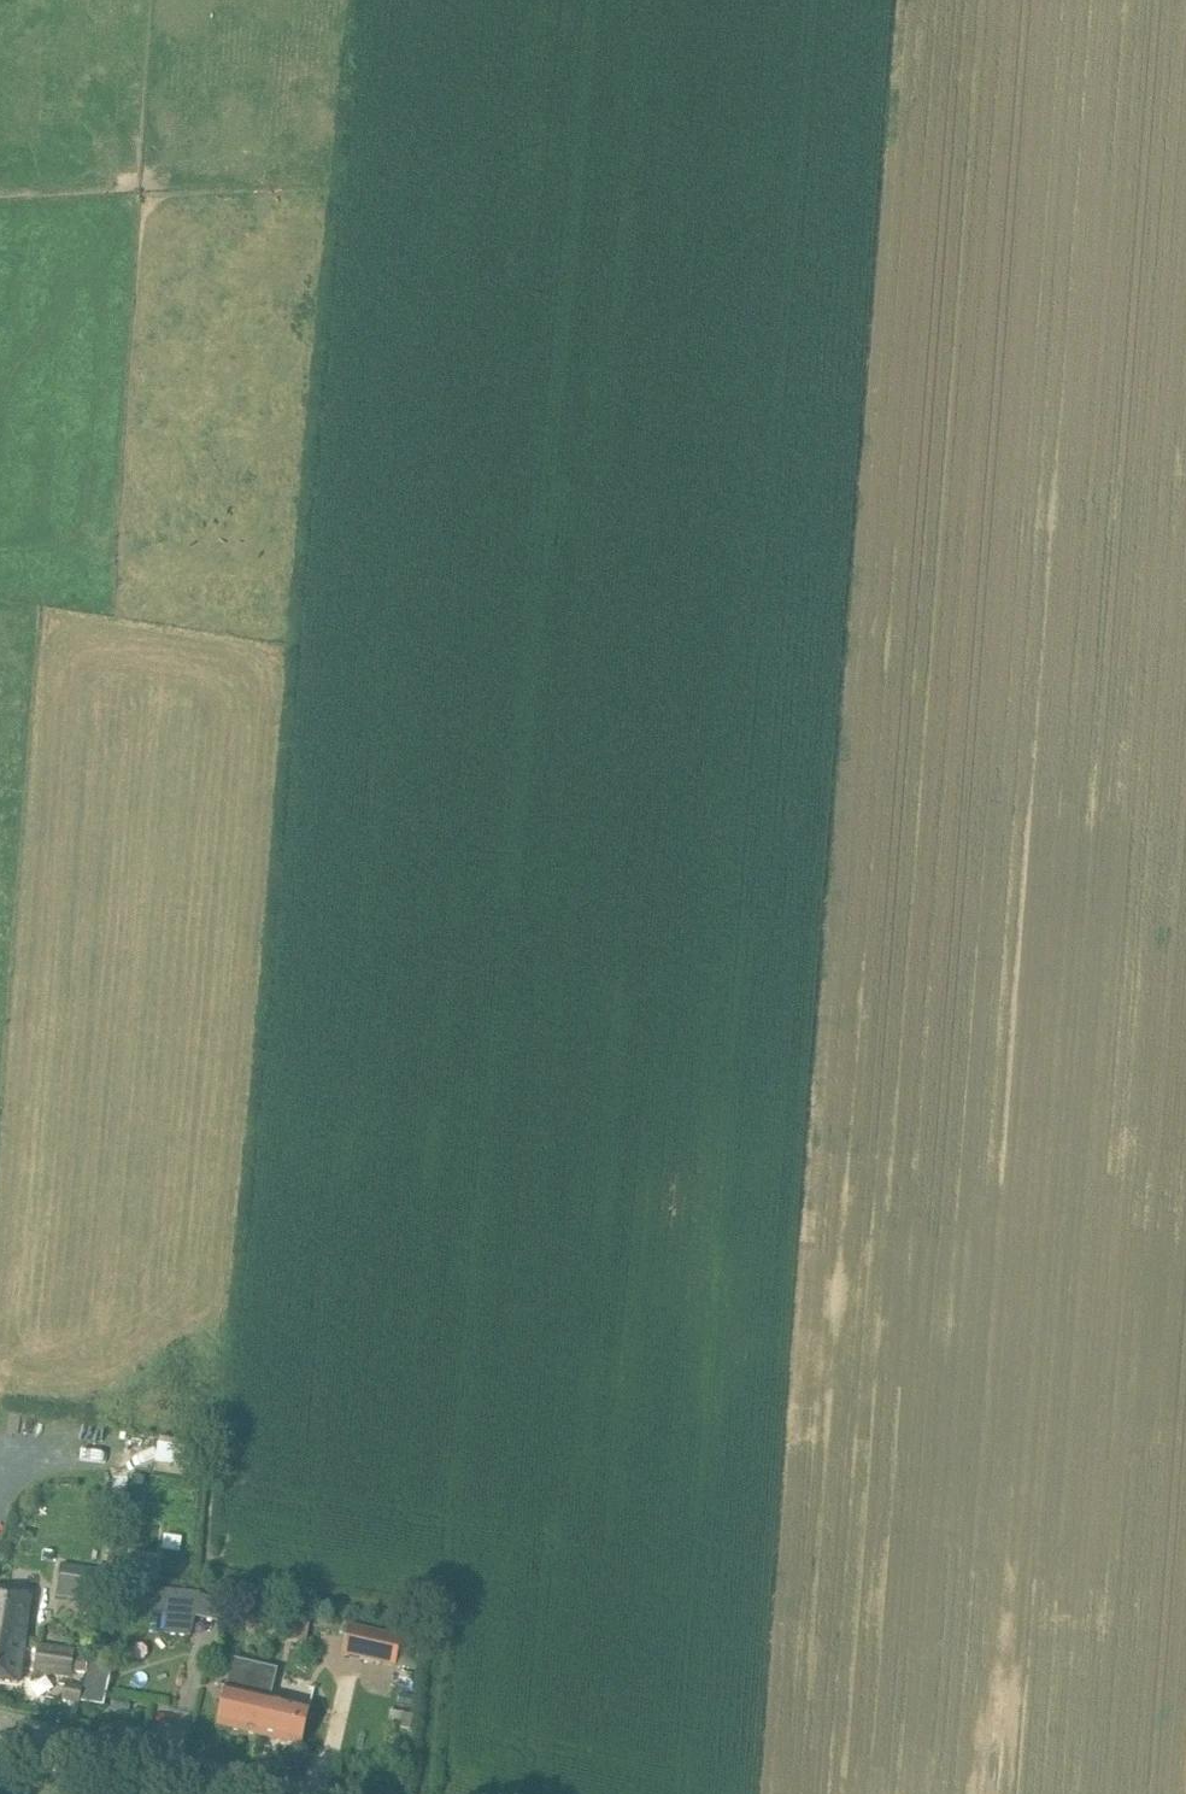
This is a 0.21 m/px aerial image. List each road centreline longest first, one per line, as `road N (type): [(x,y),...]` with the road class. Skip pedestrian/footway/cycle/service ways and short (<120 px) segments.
road 1 (tertiary): [(0,1721),(289,1793)]

